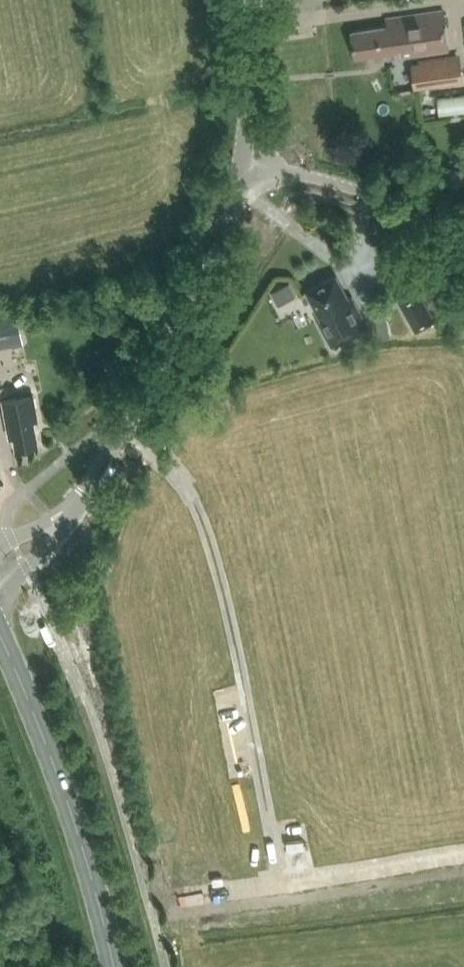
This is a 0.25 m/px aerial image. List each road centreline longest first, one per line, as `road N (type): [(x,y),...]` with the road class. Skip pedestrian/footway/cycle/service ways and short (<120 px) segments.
road 1 (tertiary): [(0,562),(71,514),(142,407),(224,228),(241,162)]
road 2 (primary): [(114,966),(63,785),(0,632)]
road 3 (unclassified): [(463,242),(321,180),(241,162)]
road 4 (tertiary): [(241,162),(254,0)]

